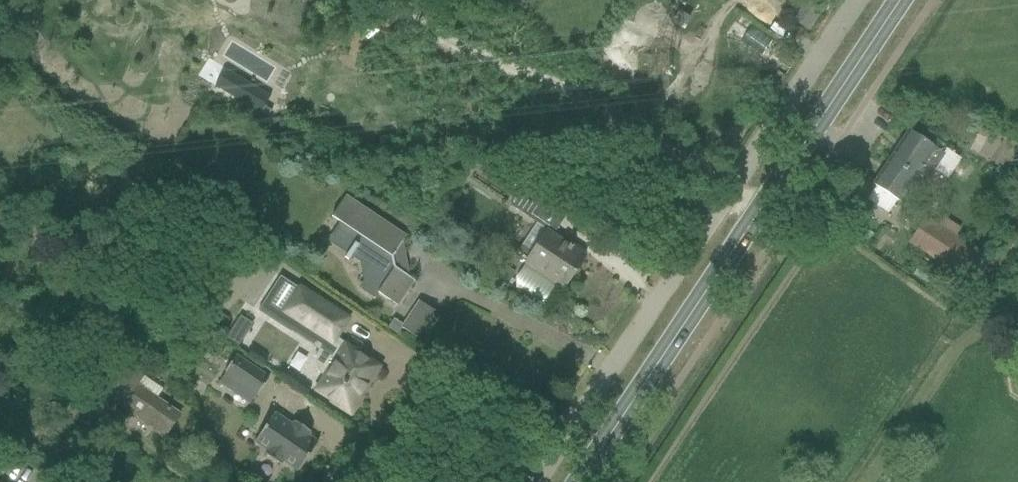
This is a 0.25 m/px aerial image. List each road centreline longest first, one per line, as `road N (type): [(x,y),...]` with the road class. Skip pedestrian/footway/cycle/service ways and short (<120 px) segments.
road 1 (unclassified): [(856,0),(534,481)]
road 2 (secondary): [(580,481),(899,0)]

